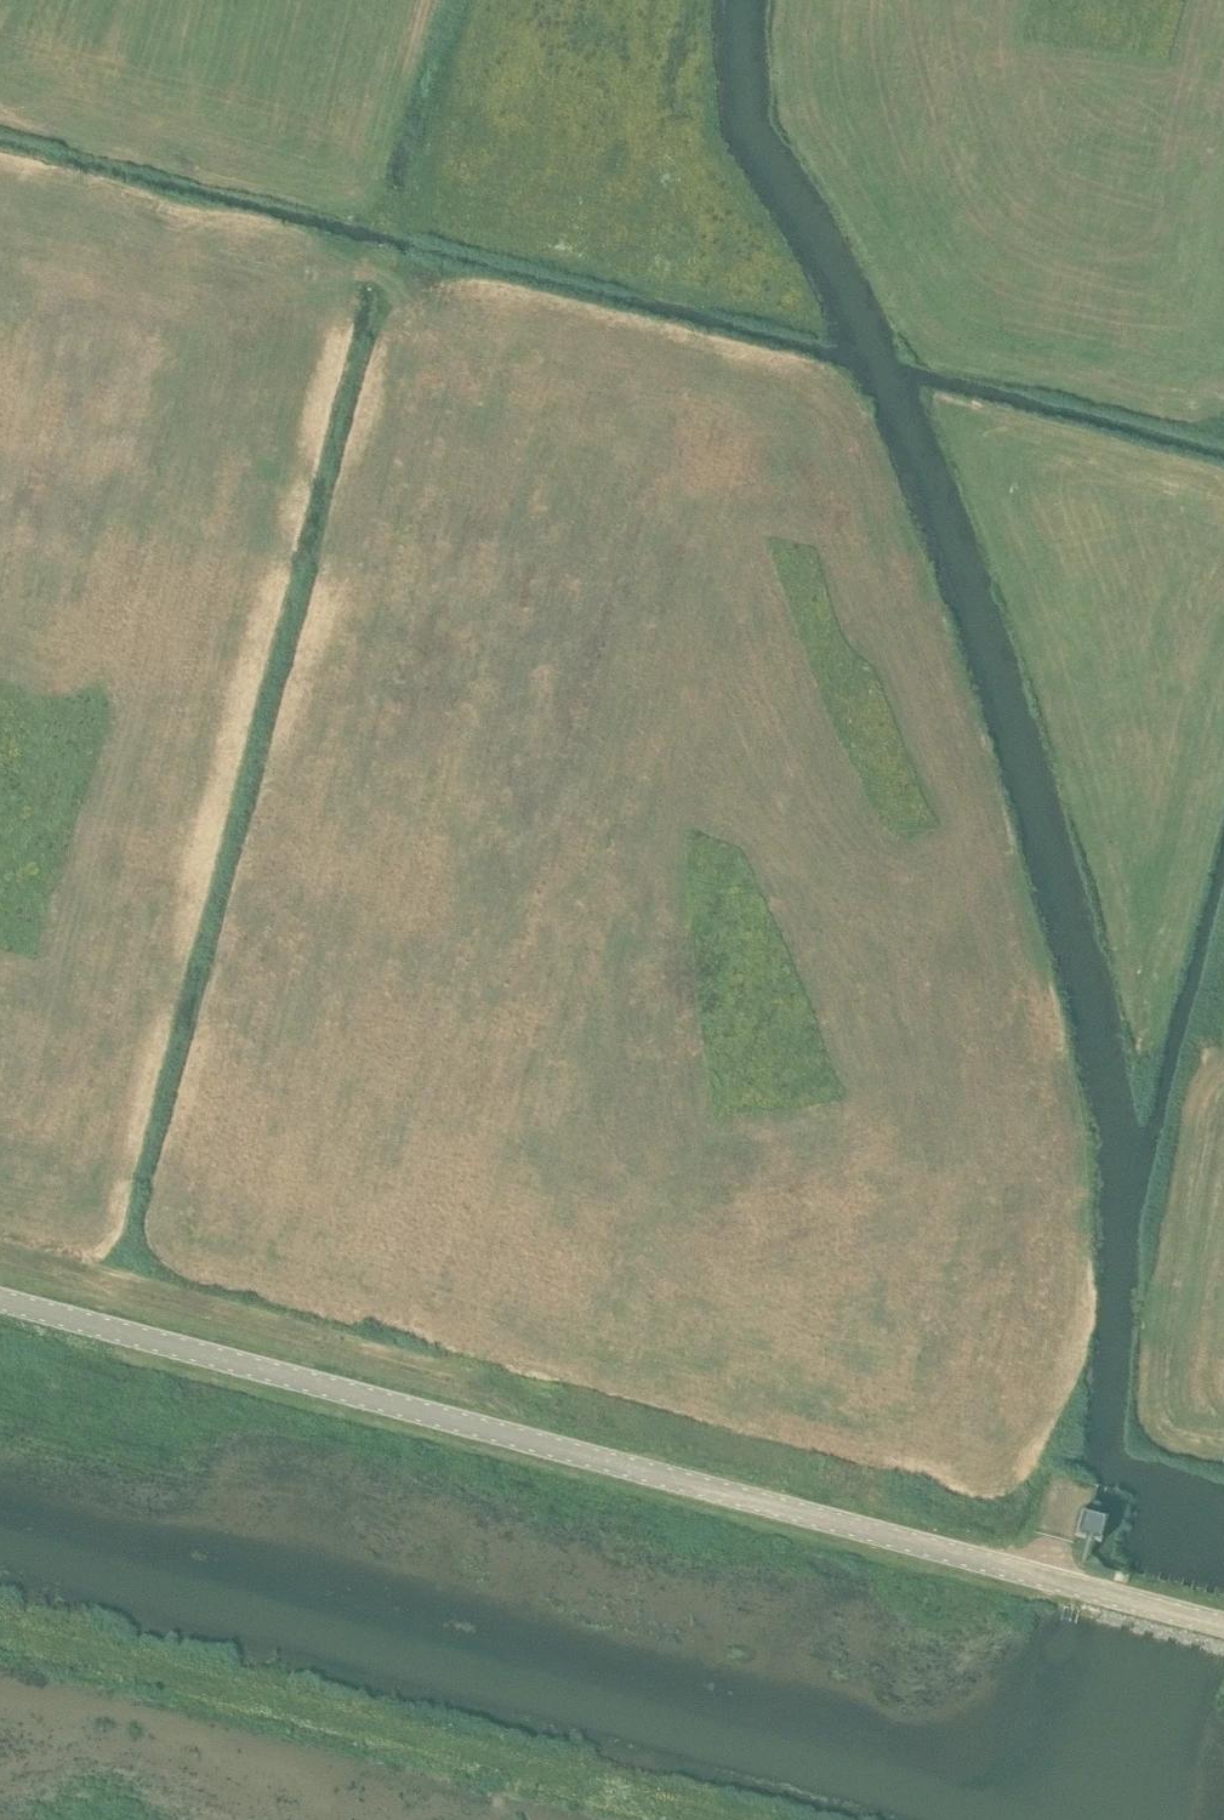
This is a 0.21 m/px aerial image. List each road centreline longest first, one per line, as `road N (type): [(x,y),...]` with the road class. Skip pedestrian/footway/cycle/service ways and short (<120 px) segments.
road 1 (unclassified): [(1223,1624),(0,1300)]

